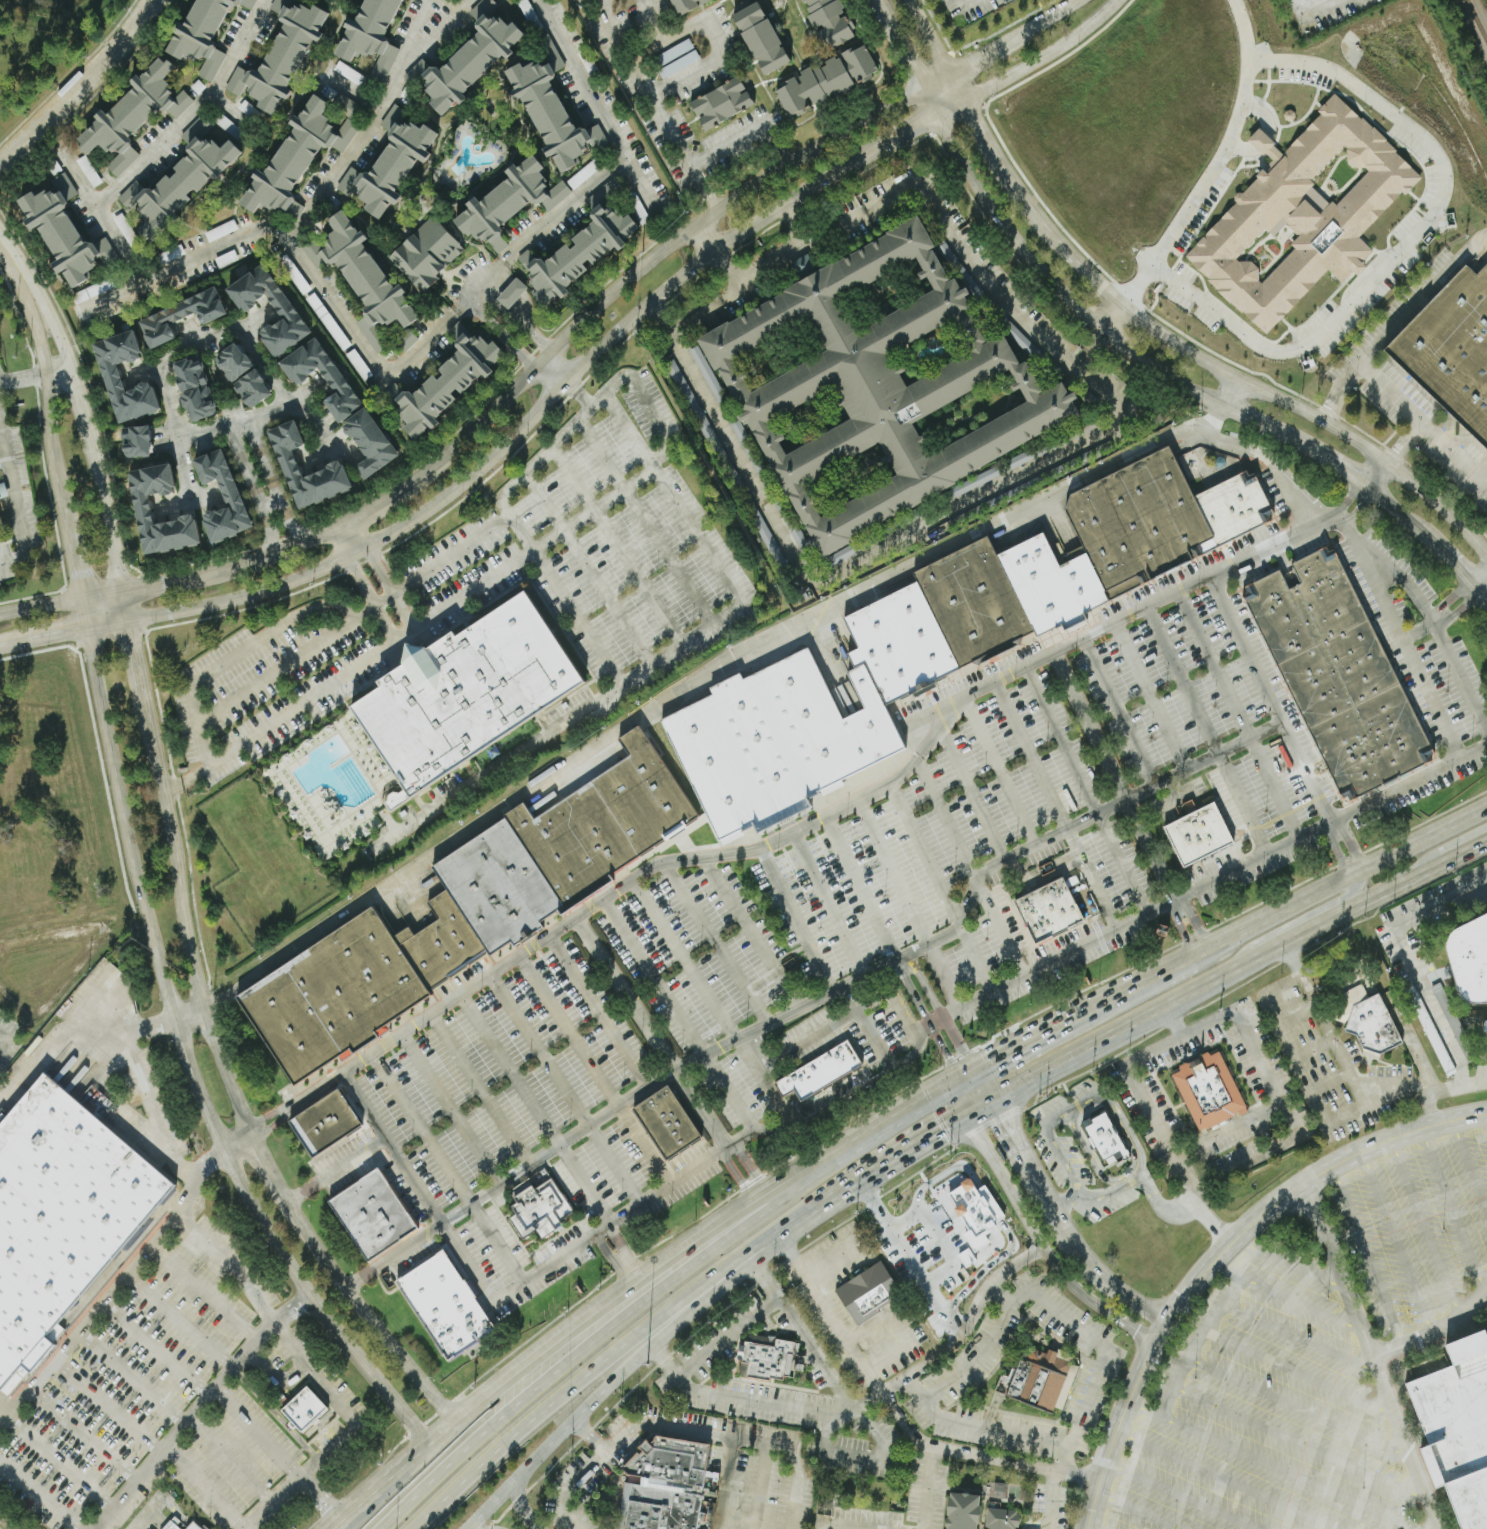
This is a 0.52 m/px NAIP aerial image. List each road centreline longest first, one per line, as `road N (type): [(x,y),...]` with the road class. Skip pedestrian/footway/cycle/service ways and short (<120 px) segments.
road 1 (residential): [(0,644),(234,600),(349,554),(495,454),(648,302),(807,185),(854,160)]
road 2 (residential): [(918,88),(792,158),(650,259),(432,464),(353,519),(199,575),(81,597)]
road 3 (residential): [(81,597),(144,904),(223,1151),(311,1301),(429,1445)]
road 4 (residential): [(246,1134),(202,1012),(91,432),(58,332),(34,298)]
road 5 (residential): [(1486,558),(1427,494),(1327,422),(1236,380),(1122,303),(1023,208),(1002,171)]
road 6 (primary): [(763,1201),(741,1205),(594,1308),(344,1523)]
road 7 (primary): [(763,1201),(753,1220),(609,1326),(382,1528)]
road 8 (residential): [(932,117),(1041,276),(1162,373),(1288,436)]
road 9 (residential): [(454,1422),(312,1242),(246,1134)]
road 10 (primary): [(414,1528),(560,1397),(687,1303)]
road 11 (primary): [(469,1528),(652,1349),(687,1303)]
road 12 (primary): [(1486,804),(1224,939)]
road 13 (primary): [(1217,979),(1460,858)]
road 14 (residential): [(34,298),(68,530)]
road 15 (primary): [(687,1303),(870,1172)]
road 16 (residential): [(0,162),(113,56),(154,0)]
road 17 (primary): [(993,1100),(1176,1001)]
road 18 (primary): [(1217,979),(1254,943),(1354,888),(1363,867)]
road 19 (residential): [(962,101),(1059,48),(1117,0)]
road 20 (primary): [(959,1076),(832,1156)]
road 21 (primary): [(1104,999),(972,1070)]
road 22 (residential): [(876,0),(932,117)]
road 23 (residential): [(1025,31),(918,88)]

